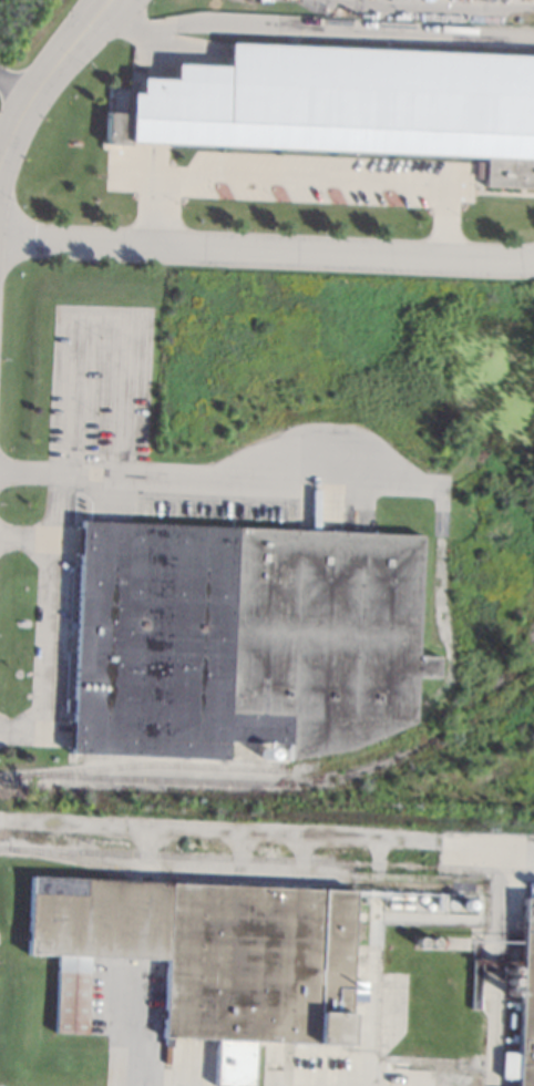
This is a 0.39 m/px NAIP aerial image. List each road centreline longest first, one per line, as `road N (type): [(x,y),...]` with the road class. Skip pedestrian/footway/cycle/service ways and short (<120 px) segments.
road 1 (residential): [(0,243),(533,260)]
road 2 (tertiary): [(108,0),(33,96),(0,164)]

